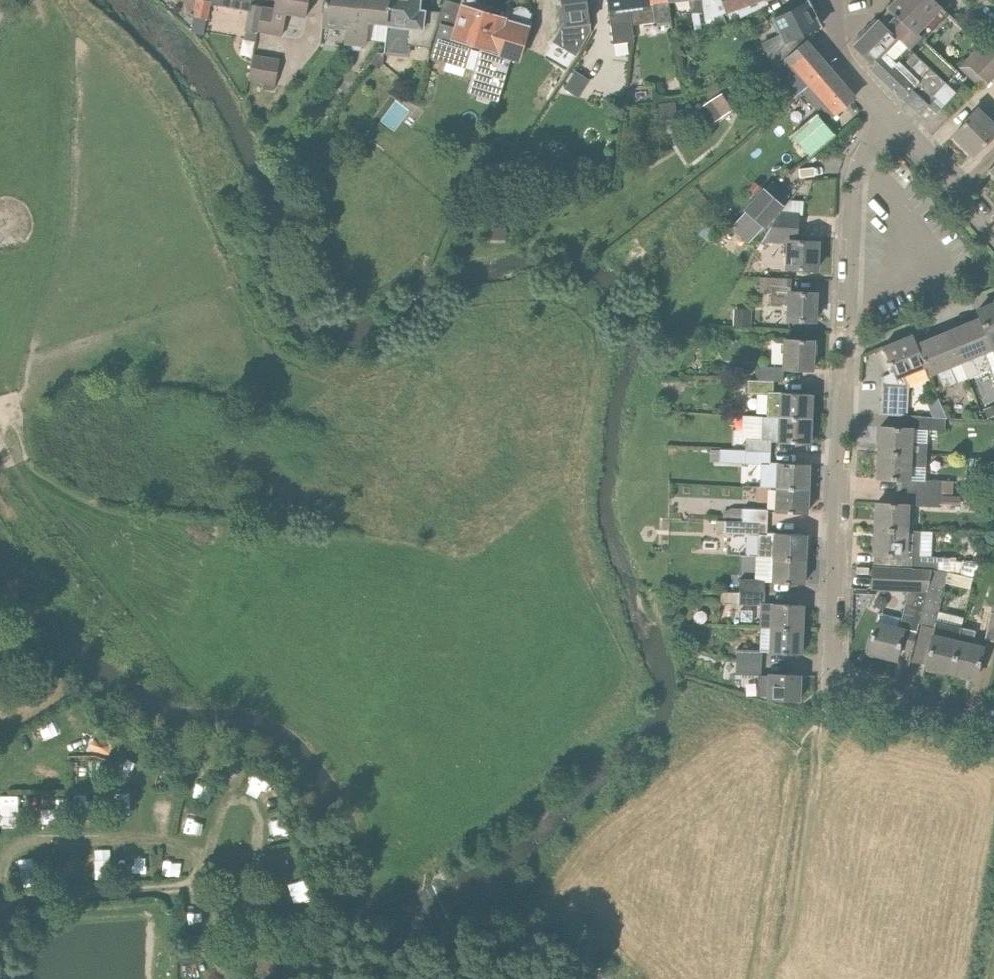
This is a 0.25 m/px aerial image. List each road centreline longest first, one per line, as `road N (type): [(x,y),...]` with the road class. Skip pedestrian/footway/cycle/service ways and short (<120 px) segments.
road 1 (residential): [(993,717),(856,685),(833,661),(853,177),(859,157),(899,122)]
road 2 (unclassified): [(899,122),(842,56),(834,0)]
road 3 (unclassified): [(993,228),(899,122)]

